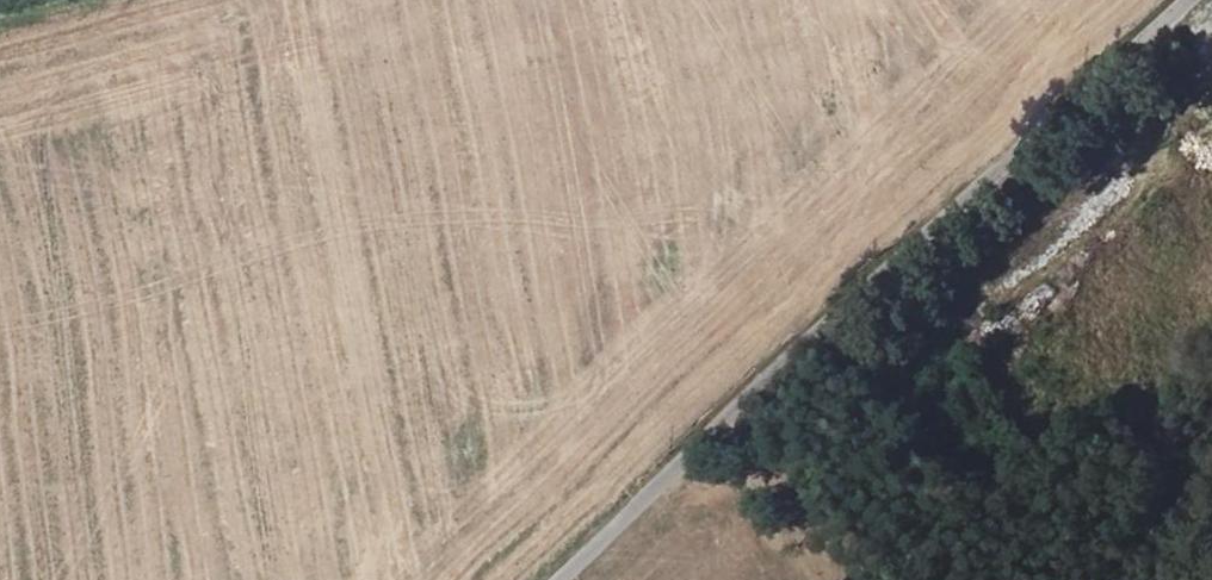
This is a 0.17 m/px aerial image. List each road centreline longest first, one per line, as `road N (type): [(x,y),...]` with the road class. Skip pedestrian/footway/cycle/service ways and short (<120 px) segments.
road 1 (unclassified): [(1188,0),(561,579)]

